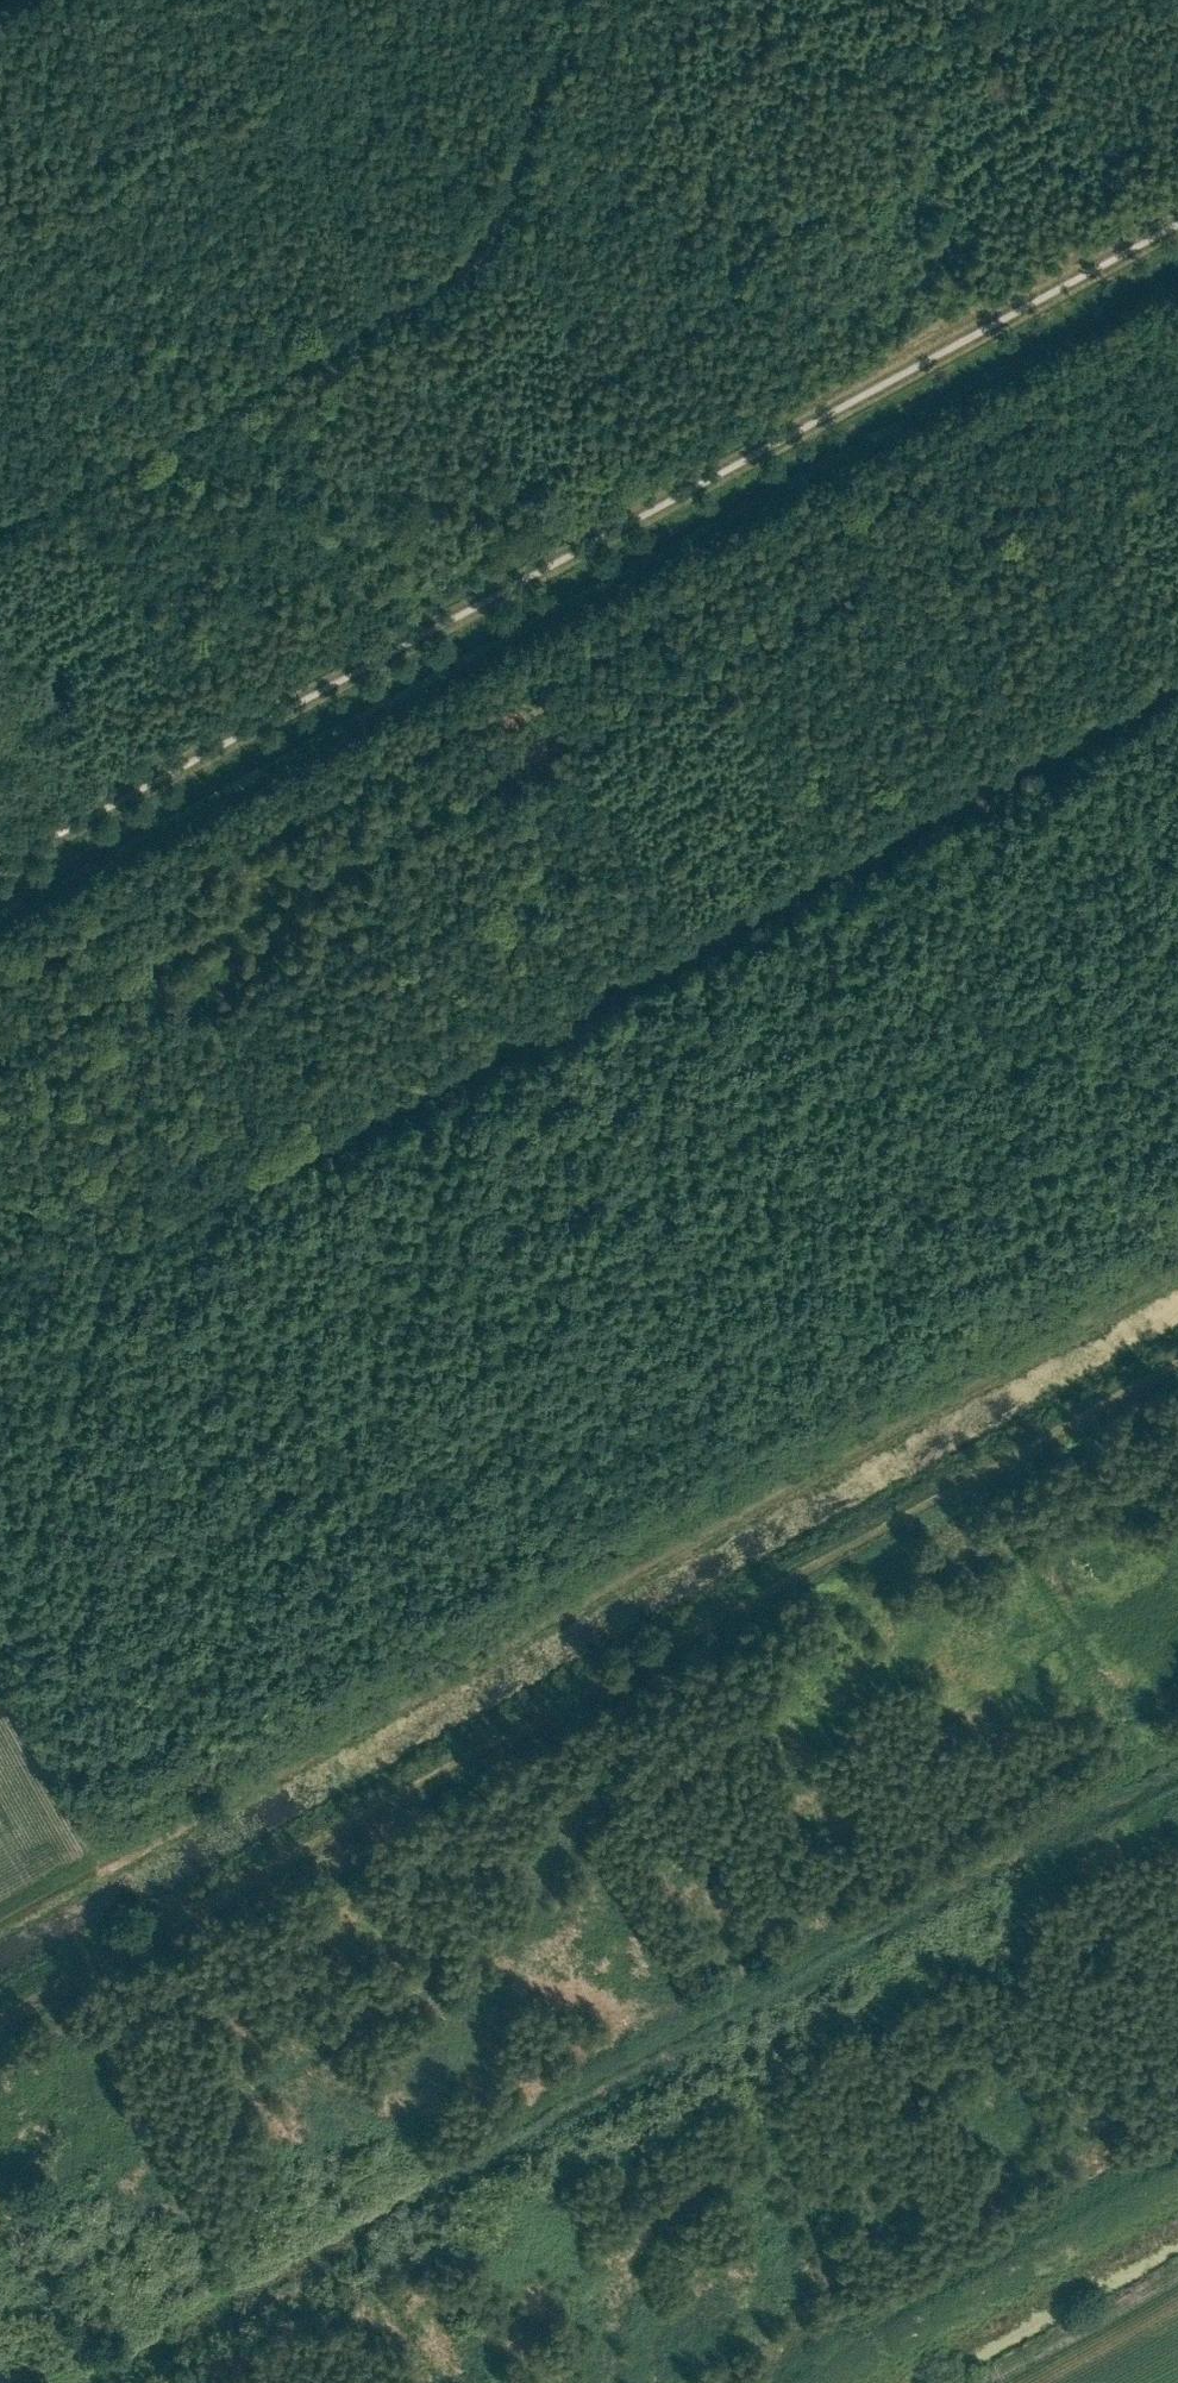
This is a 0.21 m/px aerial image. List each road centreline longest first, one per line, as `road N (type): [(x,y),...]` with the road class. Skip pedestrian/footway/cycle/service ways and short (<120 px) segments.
road 1 (track): [(0,1204),(131,1246),(1177,674)]
road 2 (track): [(0,527),(469,273),(497,226),(568,0)]
road 3 (track): [(116,1244),(0,1668)]

